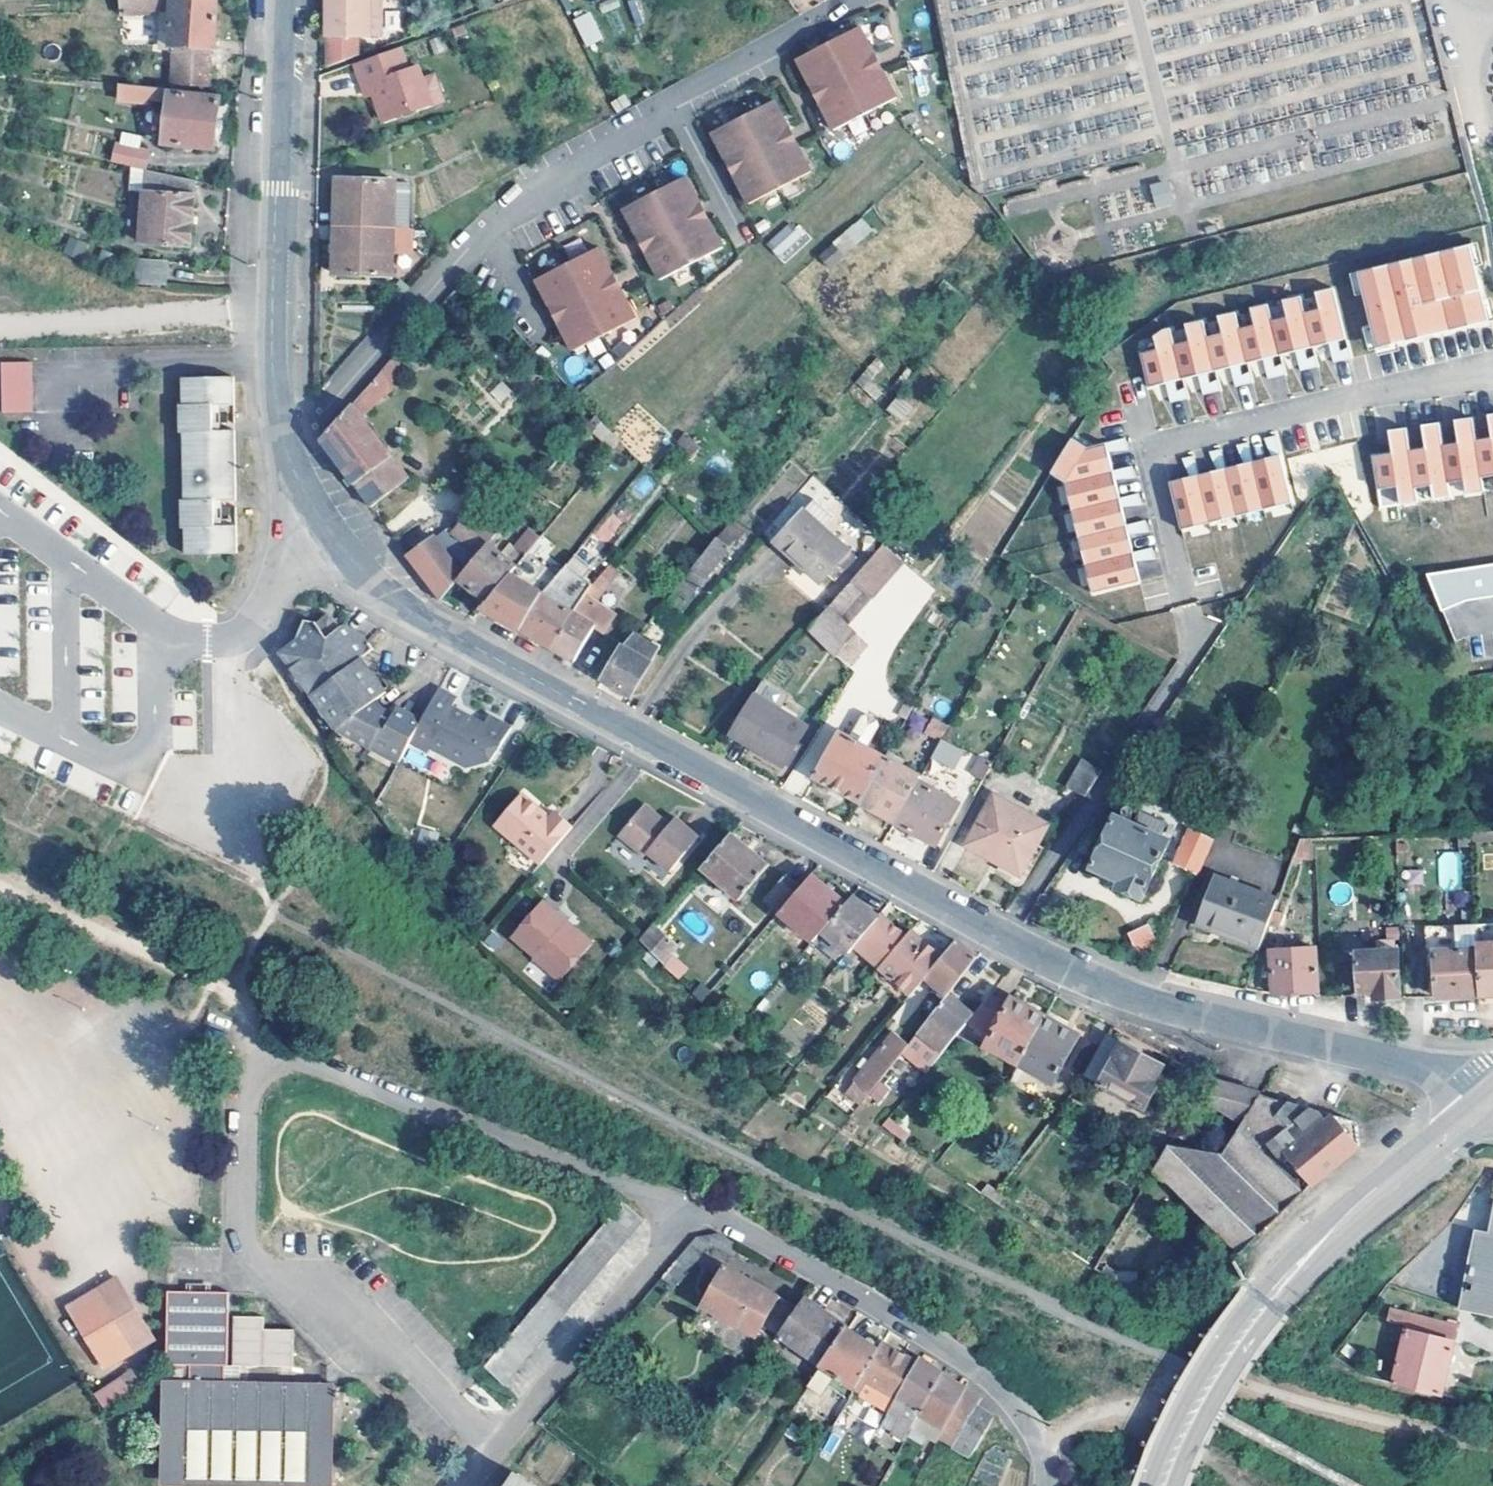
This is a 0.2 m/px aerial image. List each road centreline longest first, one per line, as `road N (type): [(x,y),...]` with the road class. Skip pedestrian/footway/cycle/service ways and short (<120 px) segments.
road 1 (residential): [(1484,1106),(1440,1070),(1144,999),(1017,945),(420,618),(328,531),(285,447)]
road 2 (residential): [(465,1485),(680,1226),(706,1214),(982,1375),(1041,1446),(1042,1485)]
road 3 (residential): [(285,447),(513,205),(755,60),(855,10),(855,0)]
road 4 (secondary): [(1160,1485),(1198,1398),(1271,1300),(1484,1106)]
road 5 (residential): [(285,447),(271,328),(281,0)]

